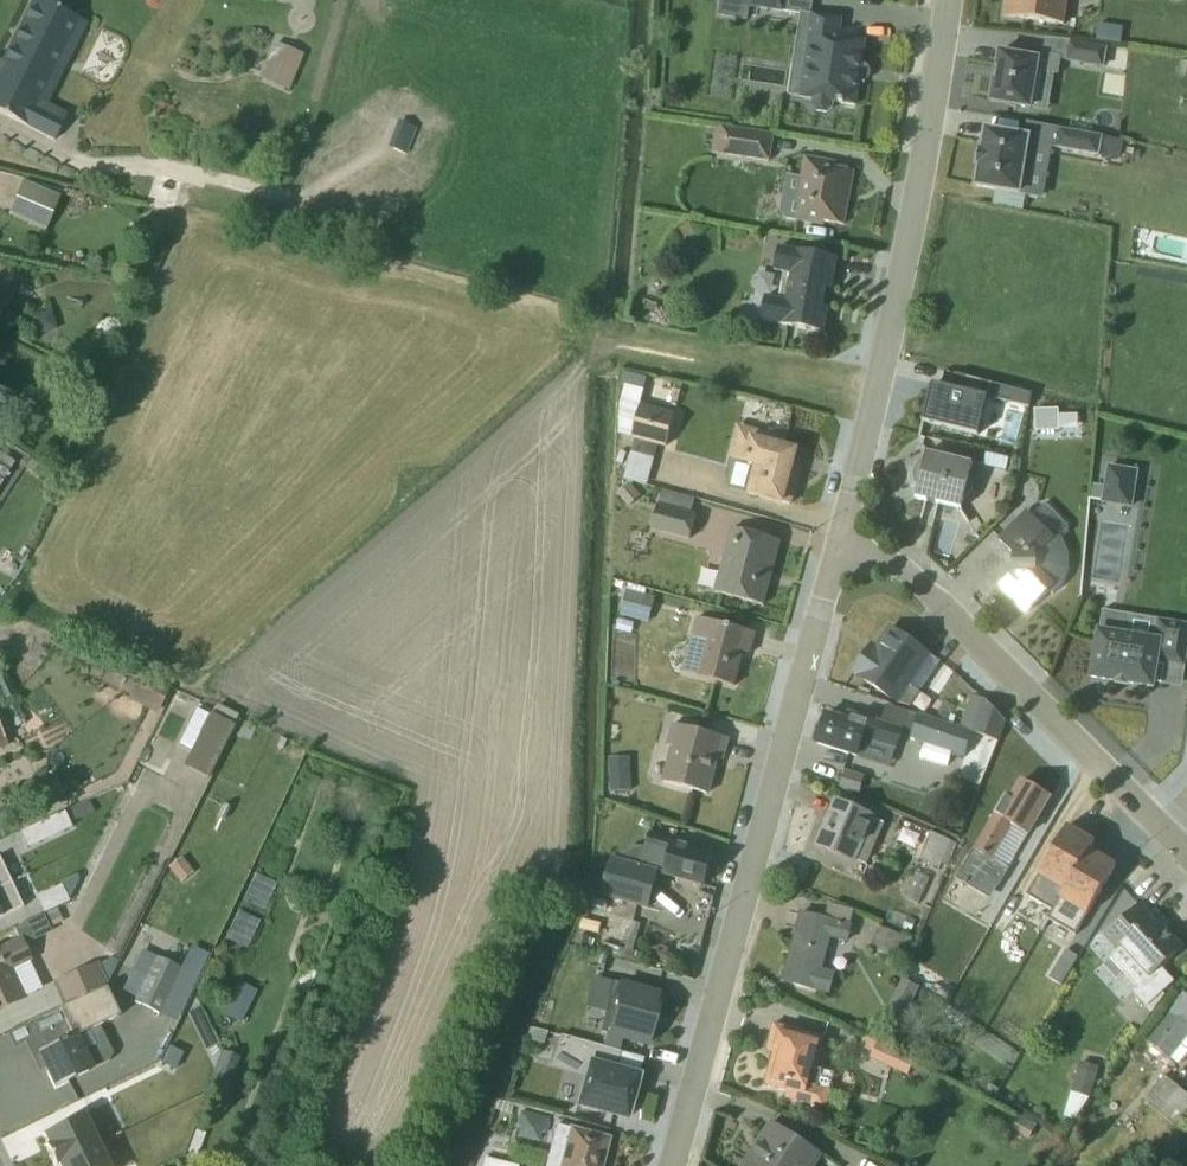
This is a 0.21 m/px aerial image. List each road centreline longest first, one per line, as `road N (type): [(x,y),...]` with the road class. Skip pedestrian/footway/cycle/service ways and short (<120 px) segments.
road 1 (residential): [(840,553),(673,1165)]
road 2 (residential): [(945,0),(840,553)]
road 3 (residential): [(840,553),(894,568),(1132,799),(1186,866)]

